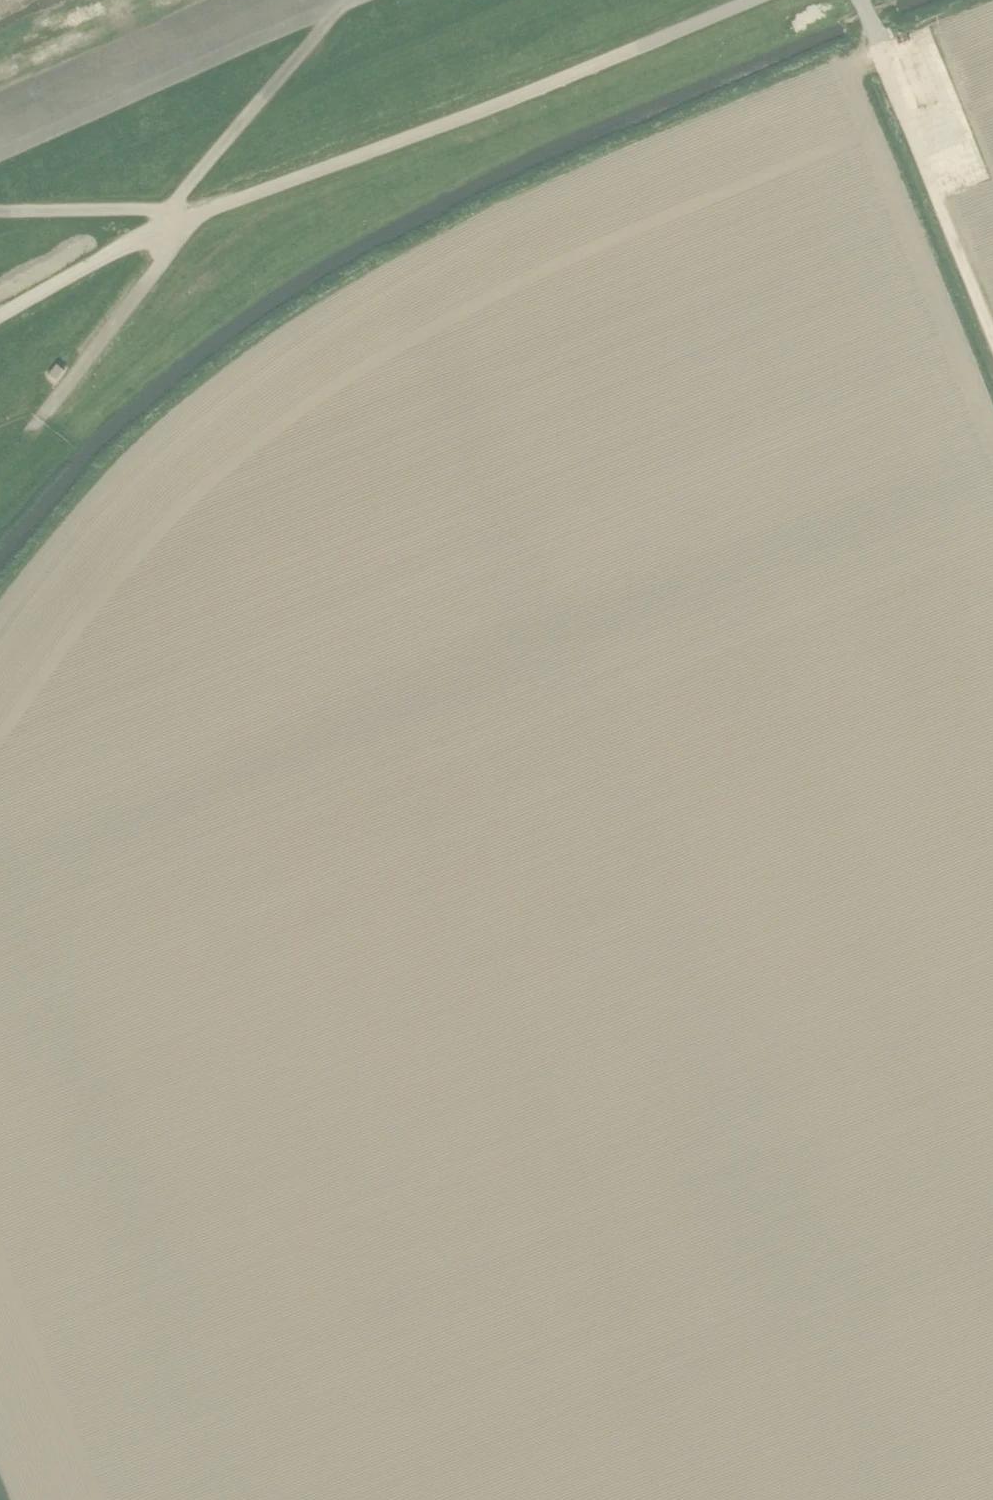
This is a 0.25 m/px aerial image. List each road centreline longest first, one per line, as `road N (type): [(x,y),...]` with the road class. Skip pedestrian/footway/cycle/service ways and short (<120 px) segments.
road 1 (track): [(0,156),(354,0)]
road 2 (track): [(143,236),(342,5)]
road 3 (track): [(218,202),(0,211)]

